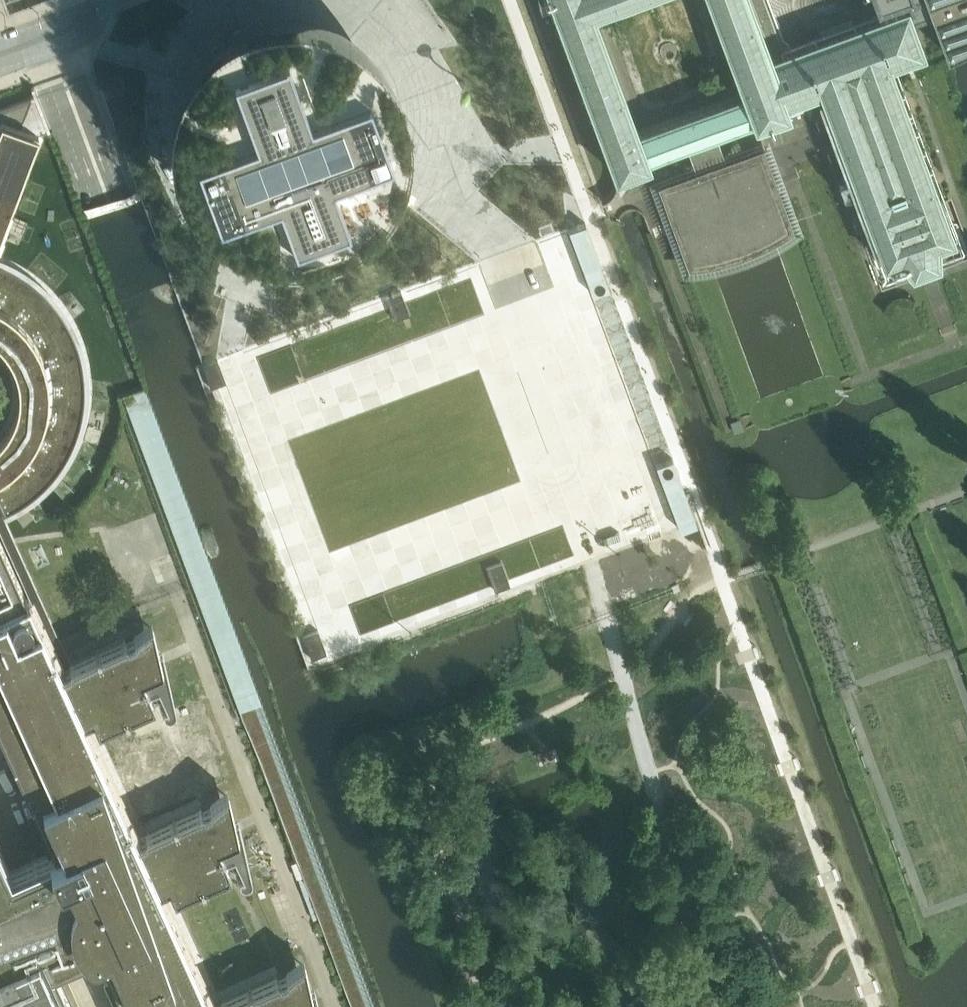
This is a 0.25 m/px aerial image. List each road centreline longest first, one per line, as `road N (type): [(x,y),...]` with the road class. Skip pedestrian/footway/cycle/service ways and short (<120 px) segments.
road 1 (residential): [(112,0),(82,27),(0,55)]

